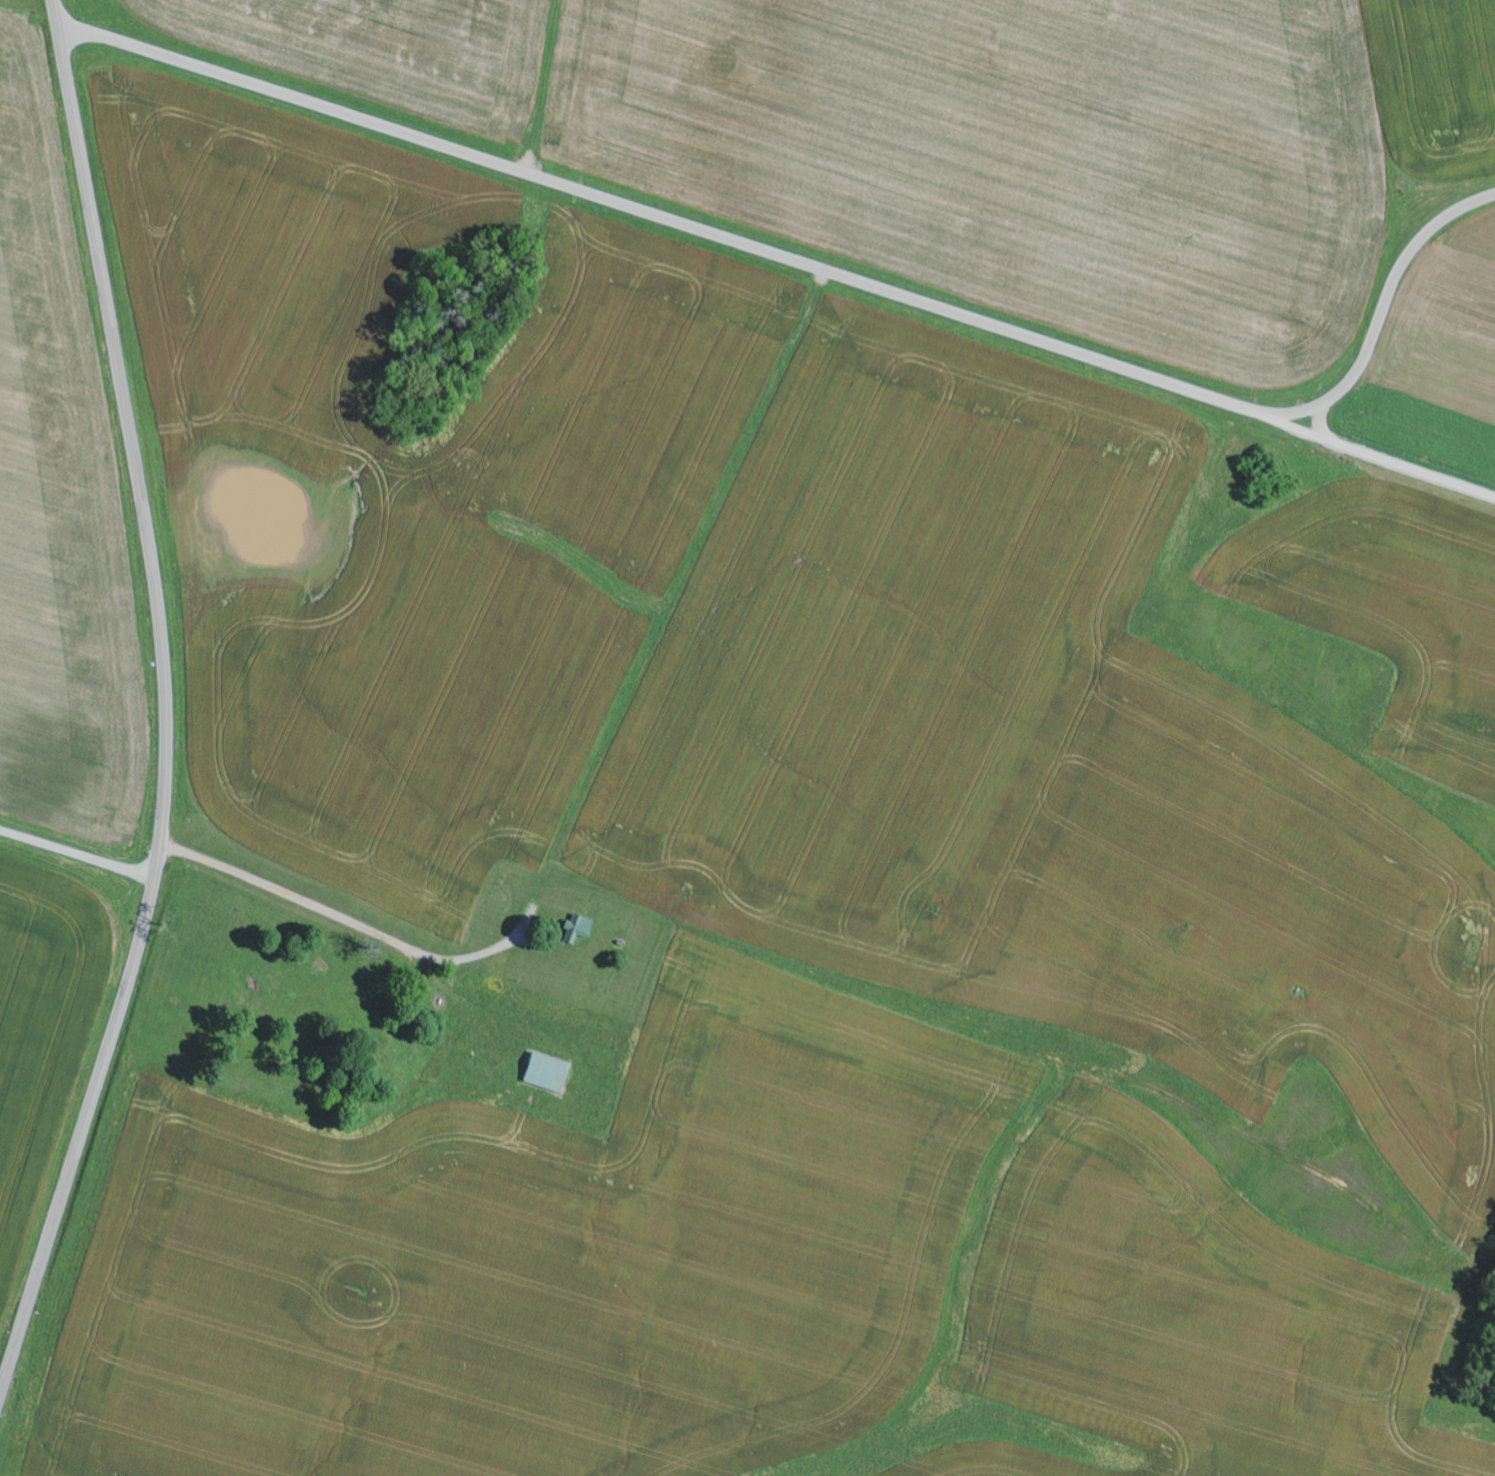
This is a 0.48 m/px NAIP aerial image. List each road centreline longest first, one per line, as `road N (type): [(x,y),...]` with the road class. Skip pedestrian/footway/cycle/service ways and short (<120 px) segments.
road 1 (residential): [(1494,196),(1441,223),(1409,255),(1362,365),(1341,392),(1298,413),(1267,414),(58,23)]
road 2 (secondary): [(54,0),(147,526),(163,653),(166,775),(142,935),(0,1396)]
road 3 (residential): [(1494,500),(1337,447),(1322,437),(1317,407)]

